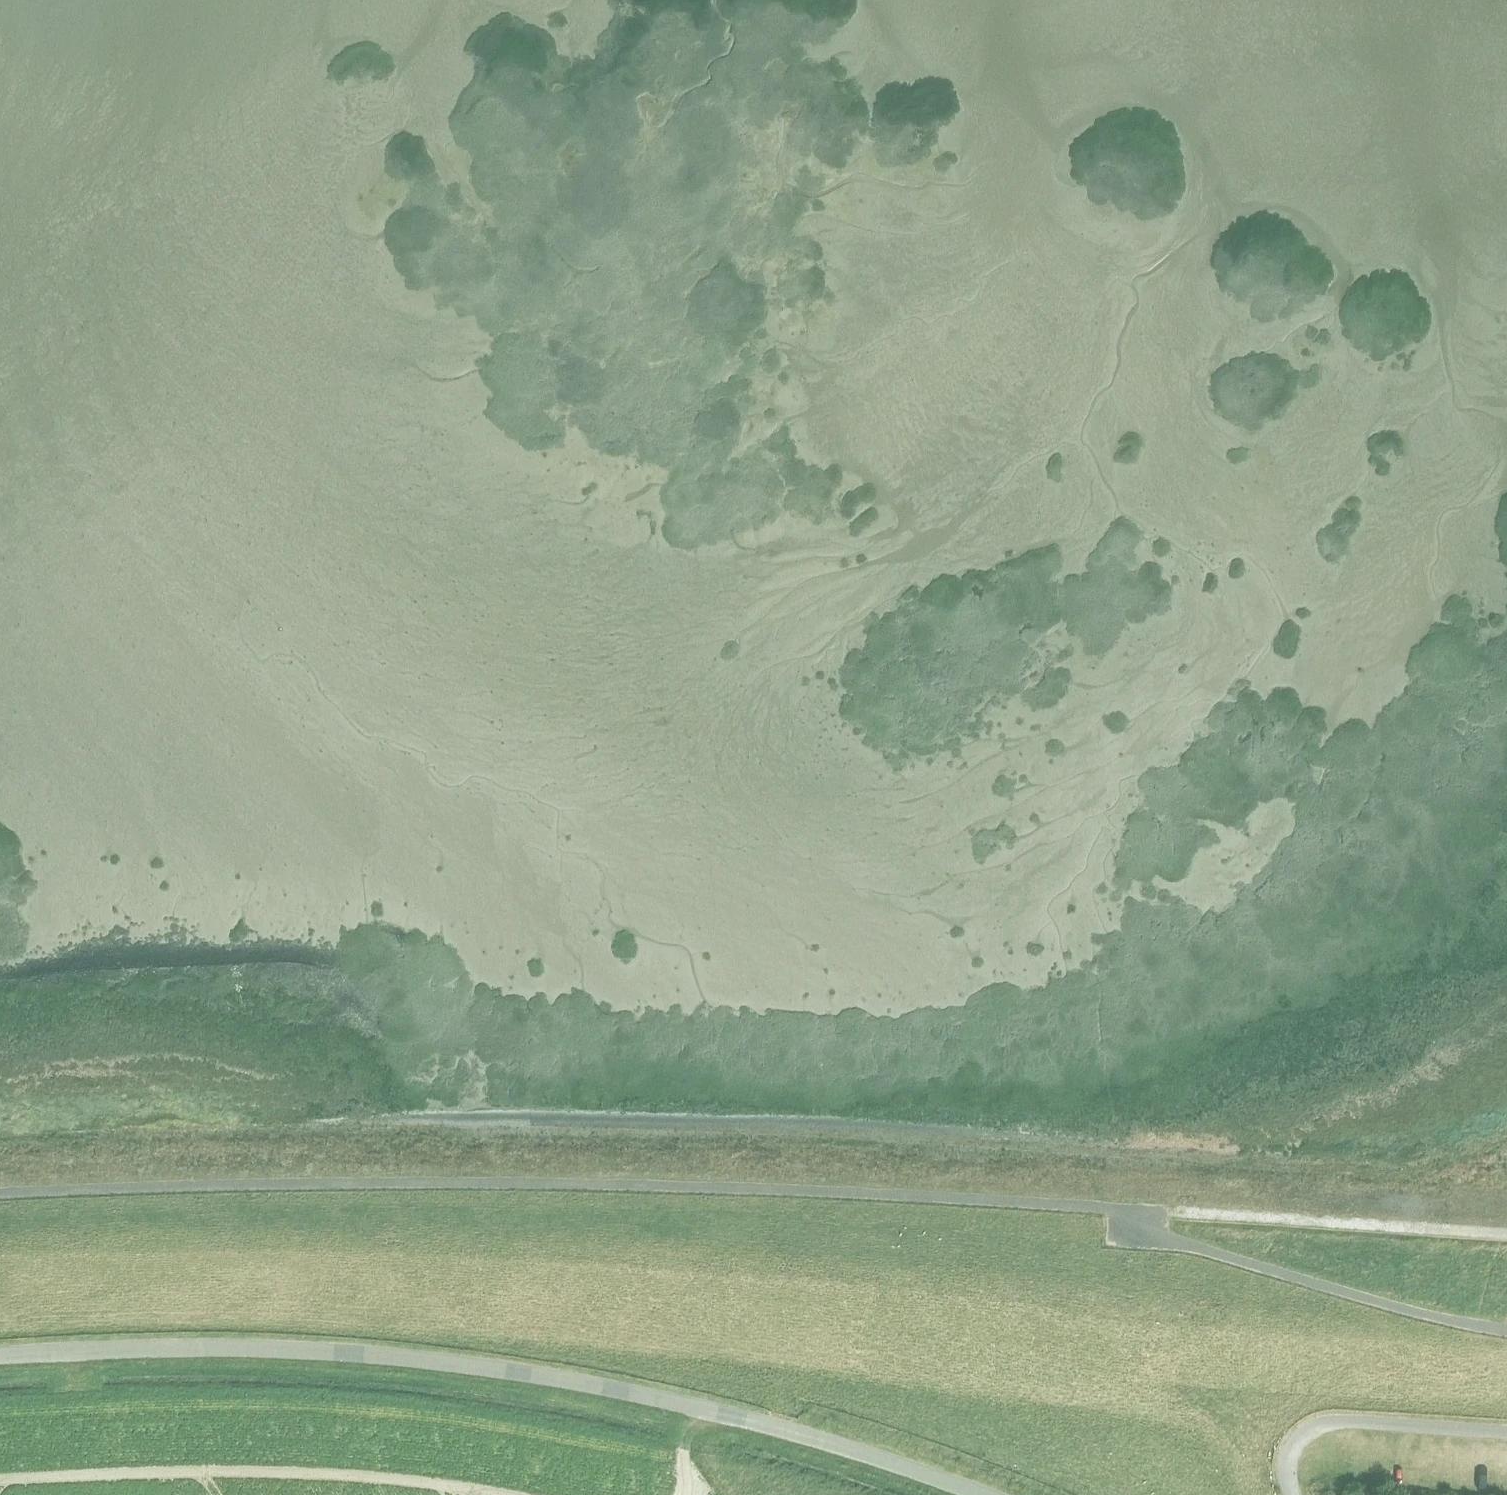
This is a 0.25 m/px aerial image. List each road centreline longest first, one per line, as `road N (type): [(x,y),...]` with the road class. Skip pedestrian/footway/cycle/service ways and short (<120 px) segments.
road 1 (unclassified): [(982,1494),(707,1410),(551,1378),(270,1349),(0,1357)]

